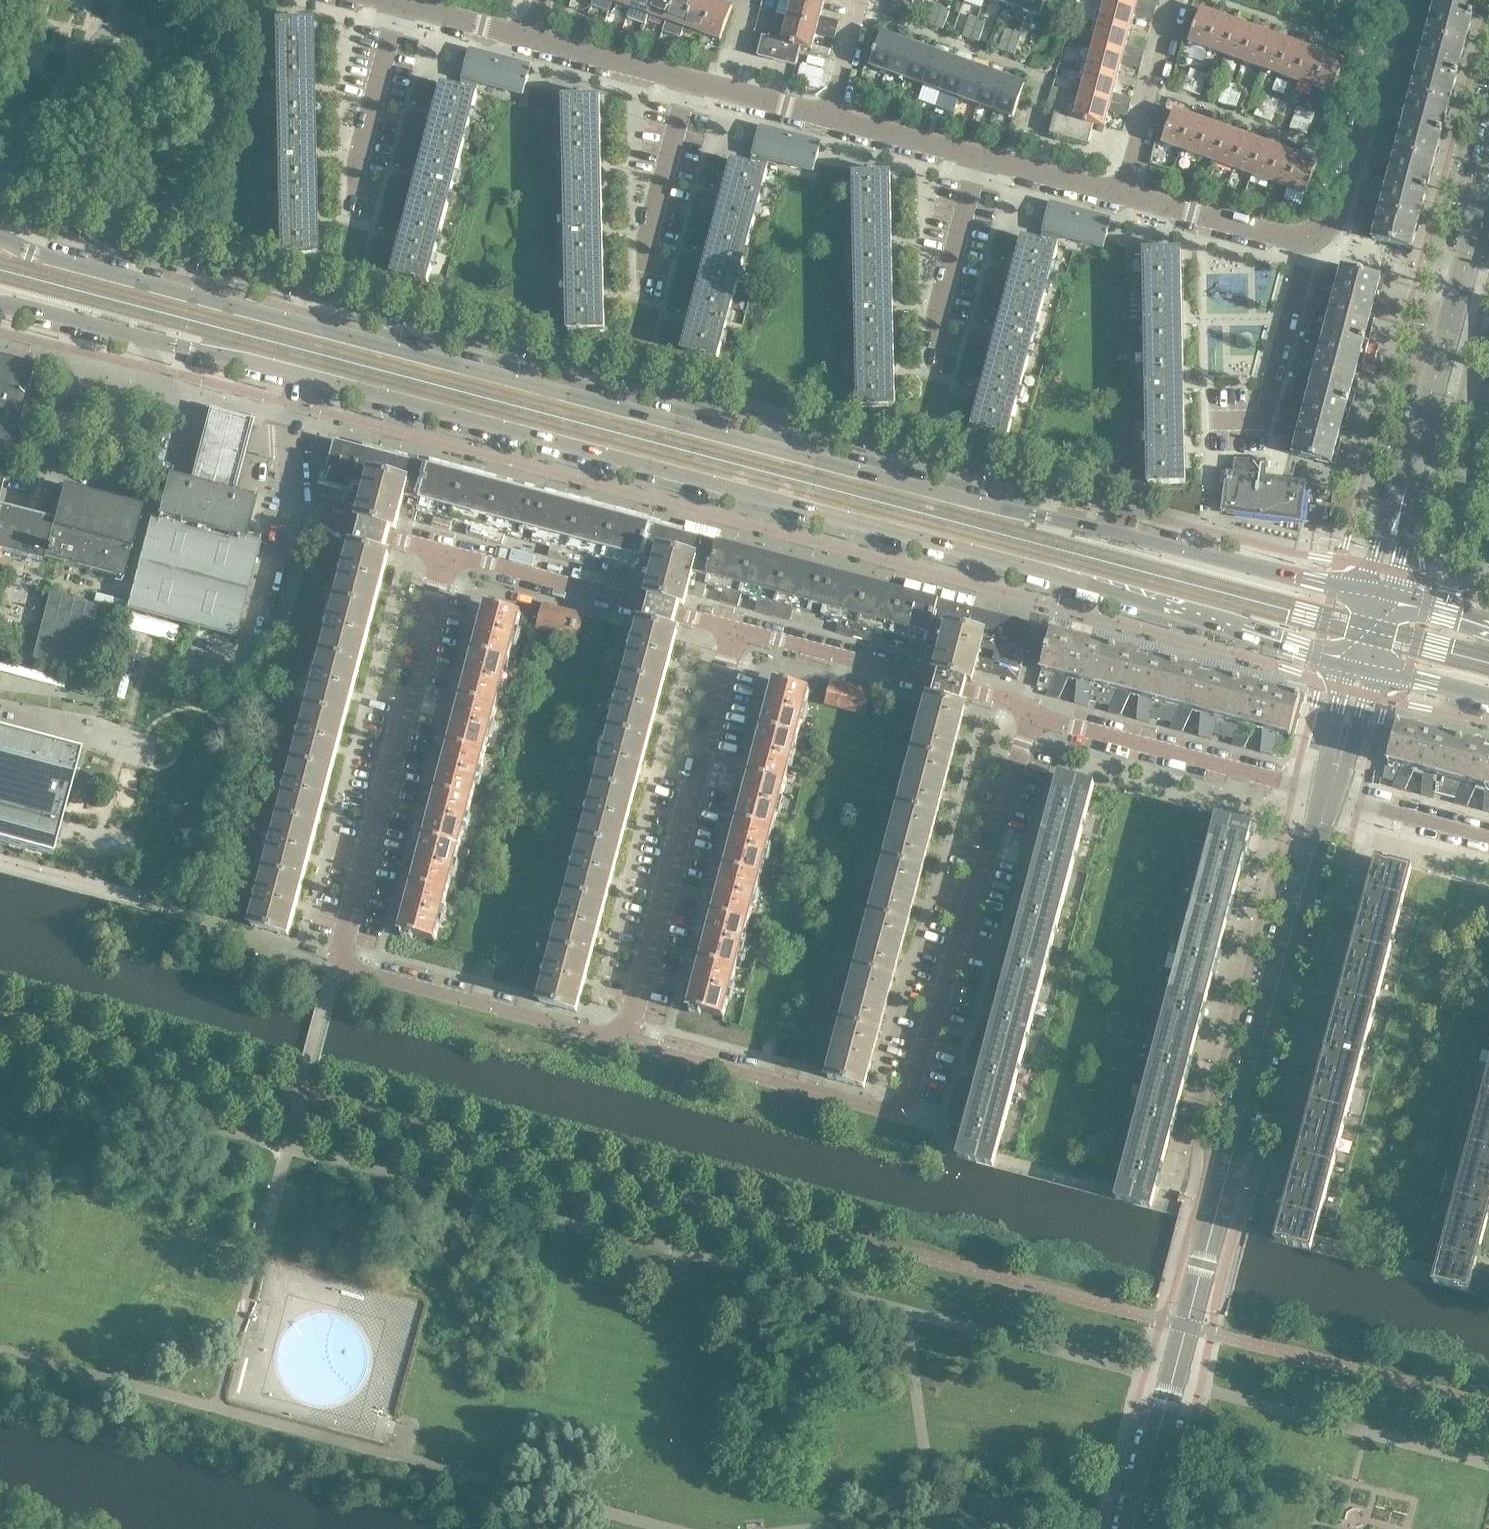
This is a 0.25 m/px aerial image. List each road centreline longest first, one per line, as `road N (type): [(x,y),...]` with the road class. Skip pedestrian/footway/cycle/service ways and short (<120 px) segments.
road 1 (secondary): [(1378,598),(30,252),(0,238)]
road 2 (secondary): [(307,378),(1361,664)]
road 3 (residential): [(625,1039),(357,968),(345,957),(446,557)]
road 4 (residential): [(1033,715),(900,1105),(880,1109),(625,1039)]
road 5 (residential): [(1205,1257),(1329,795)]
road 6 (unclassified): [(1378,598),(1488,186)]
road 7 (residential): [(735,630),(625,1039)]
road 8 (secondary): [(0,304),(307,378)]
road 9 (residential): [(1033,715),(735,630)]
road 10 (residential): [(735,630),(446,557)]
road 11 (residential): [(446,557),(295,511),(307,378)]
road 12 (unclassified): [(1131,1528),(1205,1257)]
road 13 (residential): [(1293,785),(1033,715)]
road 14 (residential): [(1305,236),(1332,221),(1392,0)]
road 15 (residential): [(1215,421),(1261,422),(1305,236)]
road 16 (residential): [(649,273),(647,243),(692,75)]
road 17 (residential): [(360,196),(359,155),(402,1)]
road 18 (residential): [(943,349),(937,324),(982,155)]
road 19 (residential): [(1124,188),(1174,0)]
road 20 (residential): [(1305,236),(1124,188)]
road 21 (residential): [(692,75),(532,33)]
road 22 (residential): [(1329,795),(1488,837)]
road 23 (residential): [(982,155),(834,113)]
road 24 (residential): [(834,113),(692,75)]
road 25 (residential): [(1124,188),(982,155)]
road 26 (residential): [(1329,795),(1361,664)]
road 27 (residential): [(532,33),(402,1)]
road 28 (secondary): [(1361,664),(1488,697)]

